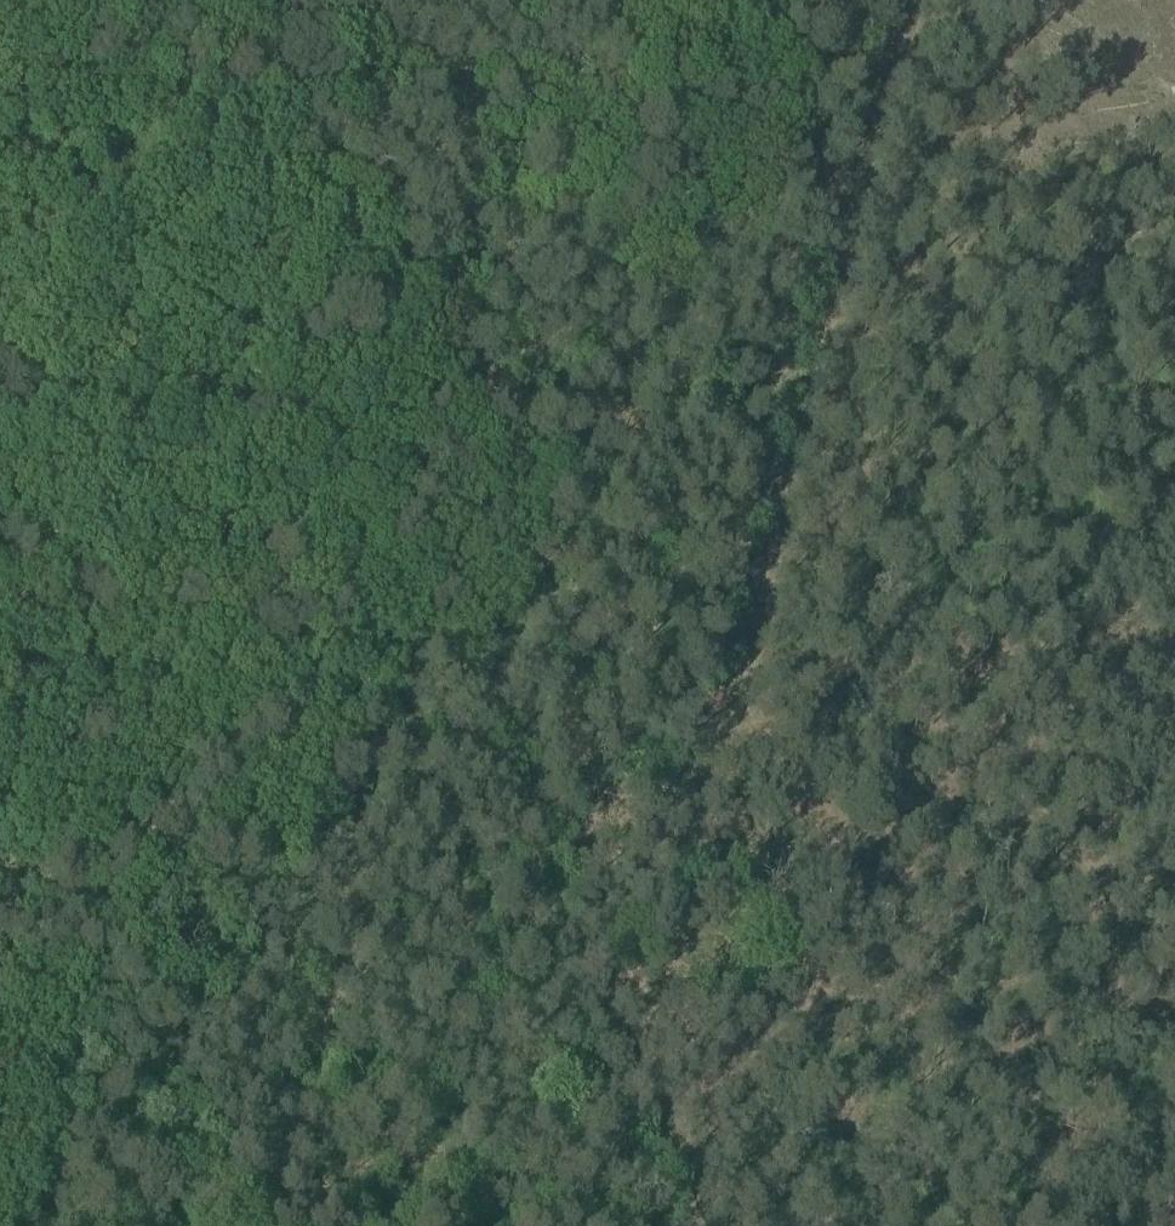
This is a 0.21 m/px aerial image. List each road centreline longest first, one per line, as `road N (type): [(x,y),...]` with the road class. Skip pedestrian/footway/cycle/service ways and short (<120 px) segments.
road 1 (track): [(254,1225),(402,864),(513,642),(571,581),(571,518),(551,463),(518,298),(480,195),(424,131),(337,0)]
road 2 (track): [(900,0),(750,646),(752,689),(822,806),(862,902),(841,970),(732,1164),(720,1225)]
road 3 (track): [(1174,613),(1038,641),(870,653),(772,721)]

